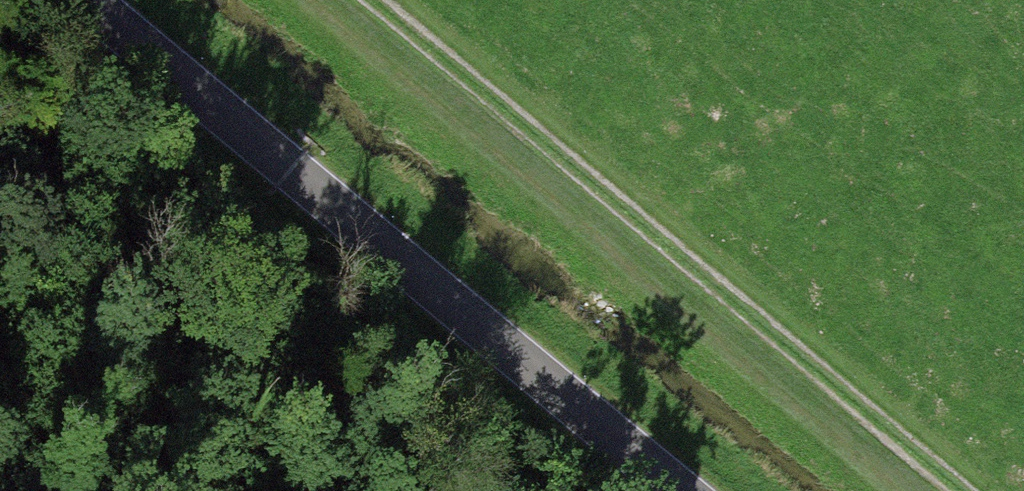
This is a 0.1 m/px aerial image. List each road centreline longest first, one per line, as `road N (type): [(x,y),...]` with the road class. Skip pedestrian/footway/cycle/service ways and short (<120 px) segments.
road 1 (track): [(380,0),(965,490)]
road 2 (unclassified): [(98,0),(681,490)]

